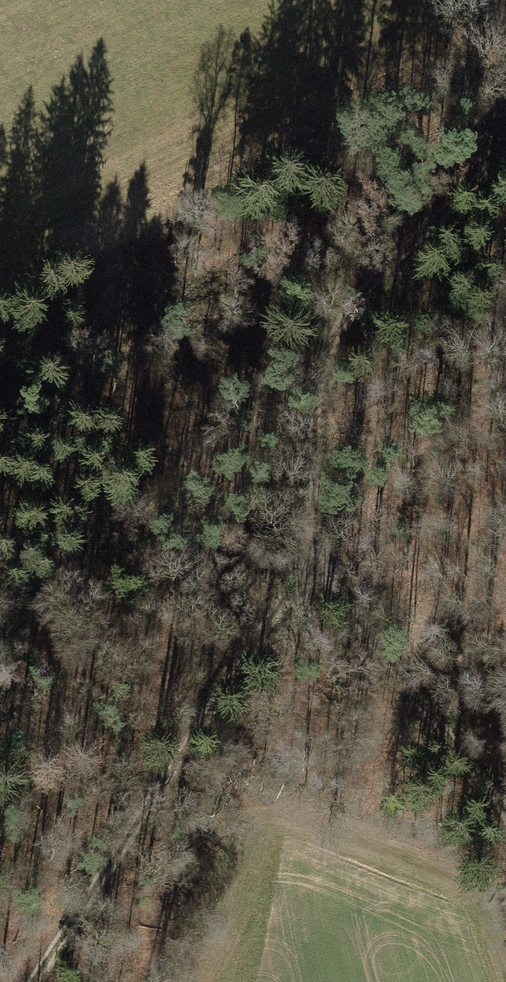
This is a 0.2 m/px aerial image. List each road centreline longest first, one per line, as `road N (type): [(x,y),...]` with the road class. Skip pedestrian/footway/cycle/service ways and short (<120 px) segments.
road 1 (track): [(292,573),(25,981)]
road 2 (track): [(505,804),(292,573)]
road 3 (track): [(292,573),(324,517),(332,312)]
road 4 (track): [(332,312),(505,168)]

